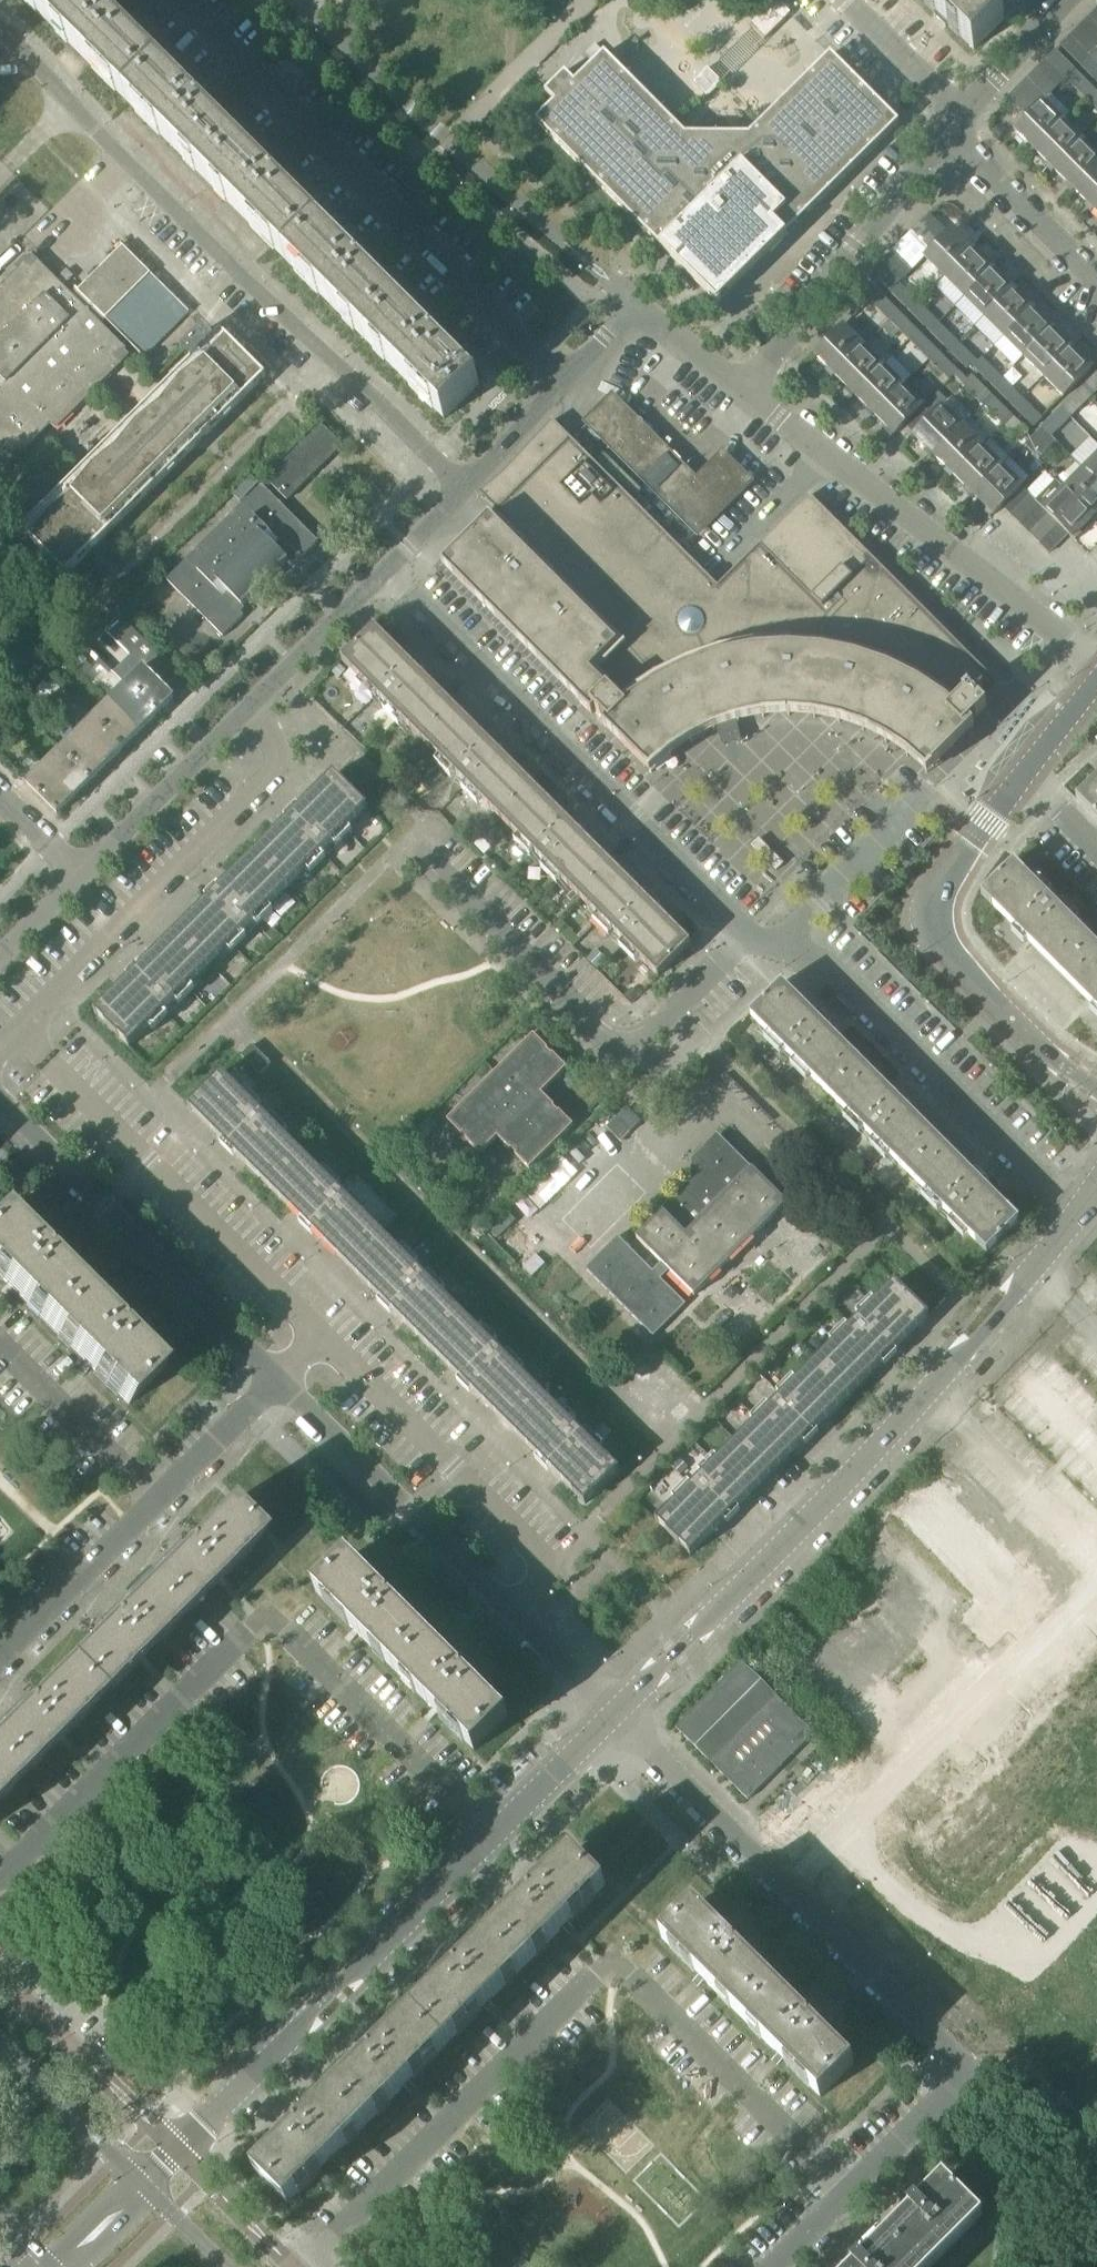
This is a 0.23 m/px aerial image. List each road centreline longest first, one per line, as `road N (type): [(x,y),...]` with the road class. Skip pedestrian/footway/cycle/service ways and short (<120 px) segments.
road 1 (residential): [(305,2266),(611,1964),(845,2194)]
road 2 (residential): [(0,1877),(265,1616),(494,1834)]
road 3 (residential): [(461,489),(181,219),(0,28)]
road 4 (residential): [(561,381),(180,0)]
road 5 (residential): [(748,939),(381,573)]
road 6 (residential): [(0,1047),(290,759),(242,712)]
road 7 (residential): [(613,1715),(277,1380)]
road 8 (residential): [(175,2152),(494,1834)]
road 9 (residential): [(748,939),(641,1042),(615,1045),(426,856)]
road 10 (residential): [(1077,1214),(837,971),(780,942),(748,939)]
road 11 (residential): [(1096,1089),(1057,1063),(930,939),(929,898),(1023,775)]
road 12 (residential): [(277,1380),(0,1099)]
road 13 (residential): [(845,2194),(956,2086),(958,2058),(816,1918)]
road 14 (residential): [(816,1918),(1063,1673)]
road 15 (residential): [(1096,662),(827,455)]
road 16 (residential): [(613,1715),(851,1477)]
road 17 (residential): [(747,391),(951,136)]
road 18 (residential): [(851,1477),(1063,1673)]
road 19 (residential): [(816,1918),(613,1715)]
road 20 (residential): [(747,391),(633,302),(561,381)]
road 21 (residential): [(851,1477),(1017,1289)]
road 22 (residential): [(0,1978),(175,2152)]
road 23 (residential): [(82,877),(242,712)]
road 24 (residential): [(0,1667),(159,1506)]
road 25 (residential): [(159,1506),(0,1352)]
road 26 (residential): [(1096,283),(951,136)]
road 27 (tertiary): [(142,2186),(0,2042)]
road 28 (residential): [(242,712),(381,573)]
road 29 (residential): [(159,1506),(277,1380)]
road 30 (residential): [(965,120),(846,0)]
road 31 (residential): [(494,1834),(613,1715)]
road 32 (residential): [(709,572),(827,455)]
road 33 (residential): [(965,120),(1072,0)]
road 34 (residential): [(175,2152),(287,2266)]
road 35 (residential): [(461,489),(561,381)]

